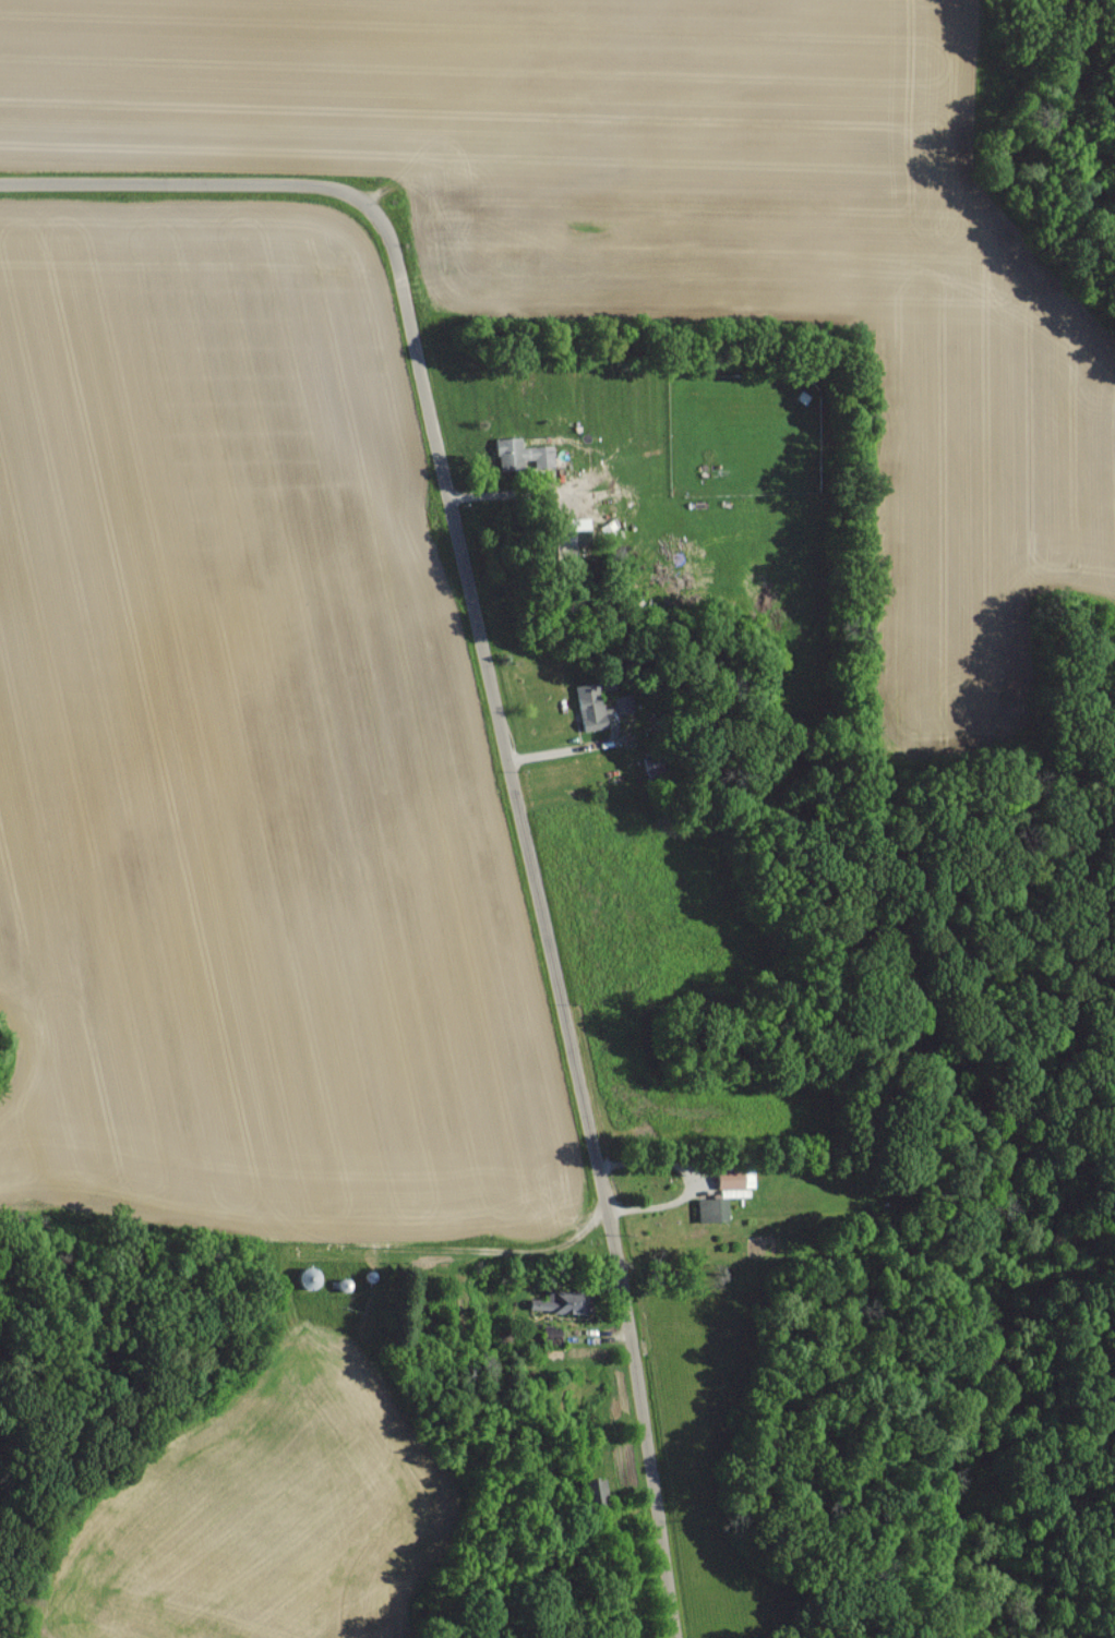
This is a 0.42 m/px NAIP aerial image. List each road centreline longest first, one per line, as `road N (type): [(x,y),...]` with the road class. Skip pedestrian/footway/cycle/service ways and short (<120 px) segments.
road 1 (residential): [(674,1637),(650,1461),(379,255)]
road 2 (residential): [(379,255),(355,225),(0,186)]

